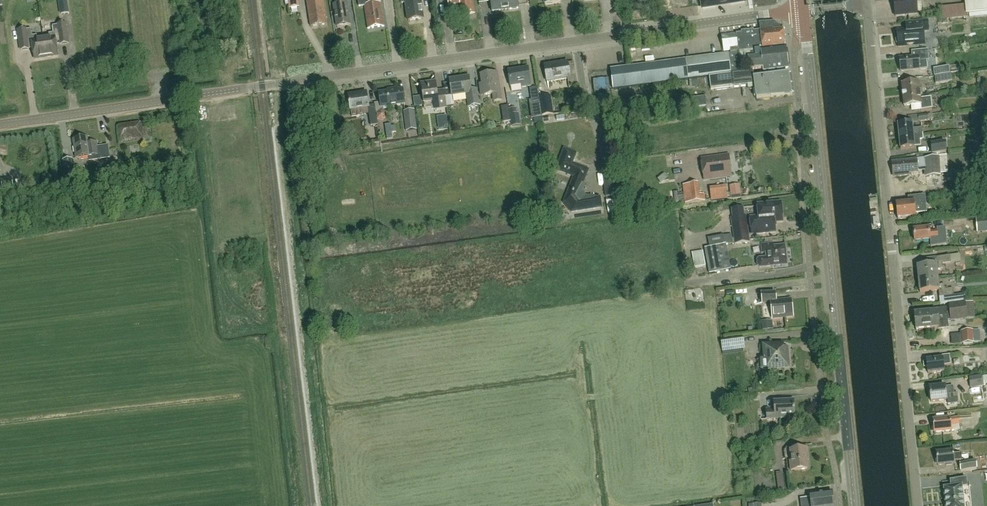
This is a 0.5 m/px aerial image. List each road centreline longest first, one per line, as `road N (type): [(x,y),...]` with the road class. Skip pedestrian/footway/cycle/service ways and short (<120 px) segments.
road 1 (tertiary): [(0,124),(804,9)]
road 2 (unclassified): [(918,505),(867,3)]
road 3 (tertiary): [(855,505),(804,9)]

